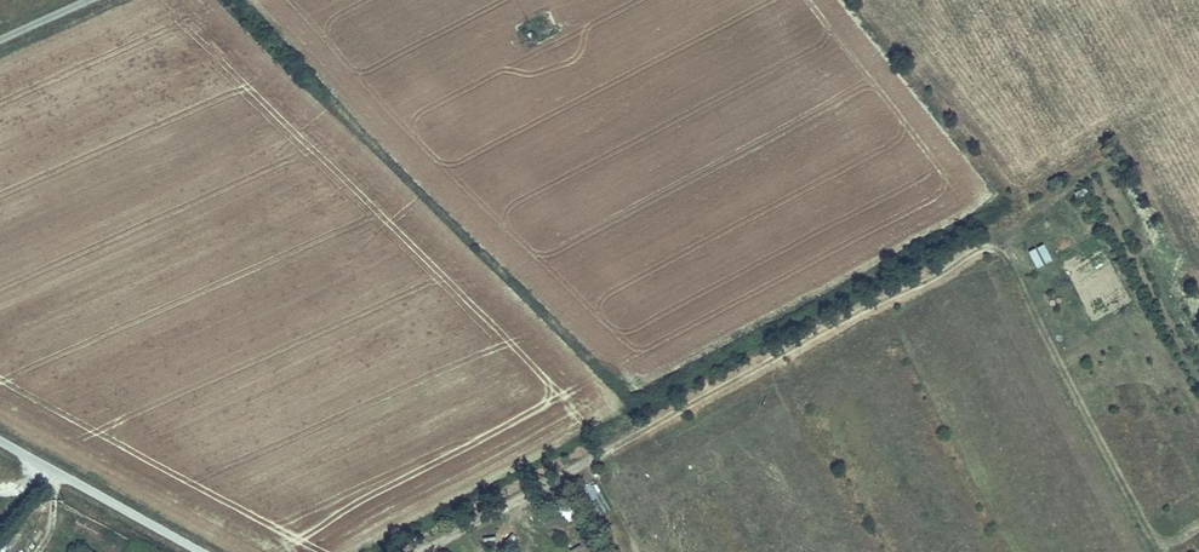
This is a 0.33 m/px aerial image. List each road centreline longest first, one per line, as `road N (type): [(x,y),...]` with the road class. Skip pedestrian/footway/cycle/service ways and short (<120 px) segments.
road 1 (track): [(1068,193),(426,551)]
road 2 (residential): [(0,440),(200,551)]

